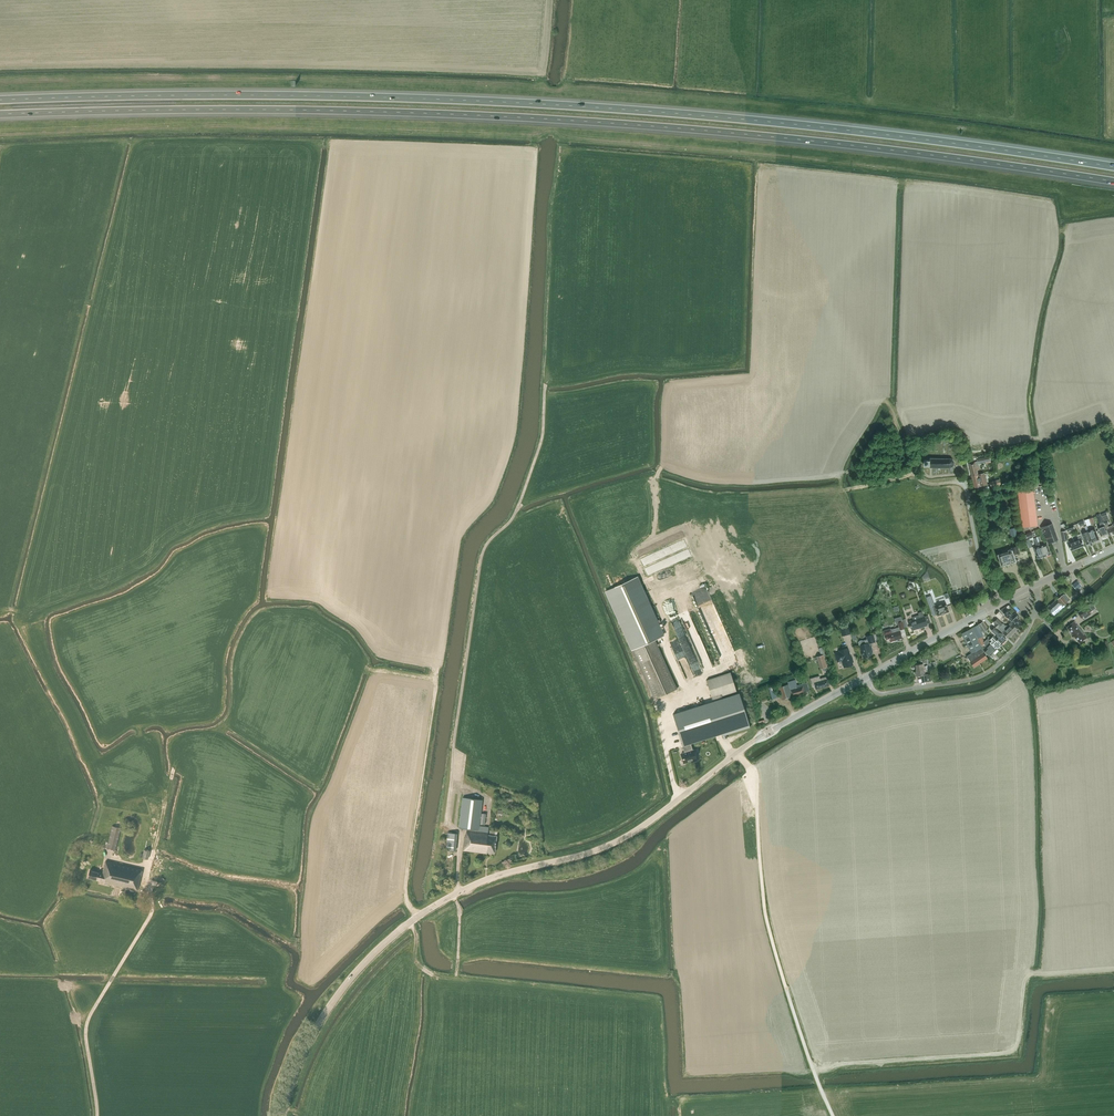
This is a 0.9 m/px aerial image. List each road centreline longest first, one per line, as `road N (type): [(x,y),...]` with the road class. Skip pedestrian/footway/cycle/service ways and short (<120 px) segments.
road 1 (motorway): [(0,114),(336,110),(568,120),(844,144),(1113,181)]
road 2 (motorway): [(1113,166),(845,130),(570,106),(263,95),(0,100)]
road 3 (tertiary): [(282,1115),(330,1005),(412,921),(483,881),(626,837),(765,733),(865,678)]
road 4 (track): [(461,833),(448,823),(480,564),(516,511),(543,435),(545,384)]
road 5 (track): [(833,1115),(775,953),(756,776),(737,752)]
road 6 (track): [(419,916),(407,902),(406,882),(437,677)]
road 7 (residential): [(865,678),(885,694),(983,676),(1024,635),(1036,585)]
road 8 (tertiary): [(865,678),(1003,601)]
road 9 (residential): [(1003,601),(982,565),(967,491),(958,483)]
road 10 (track): [(958,483),(917,476),(886,402)]

